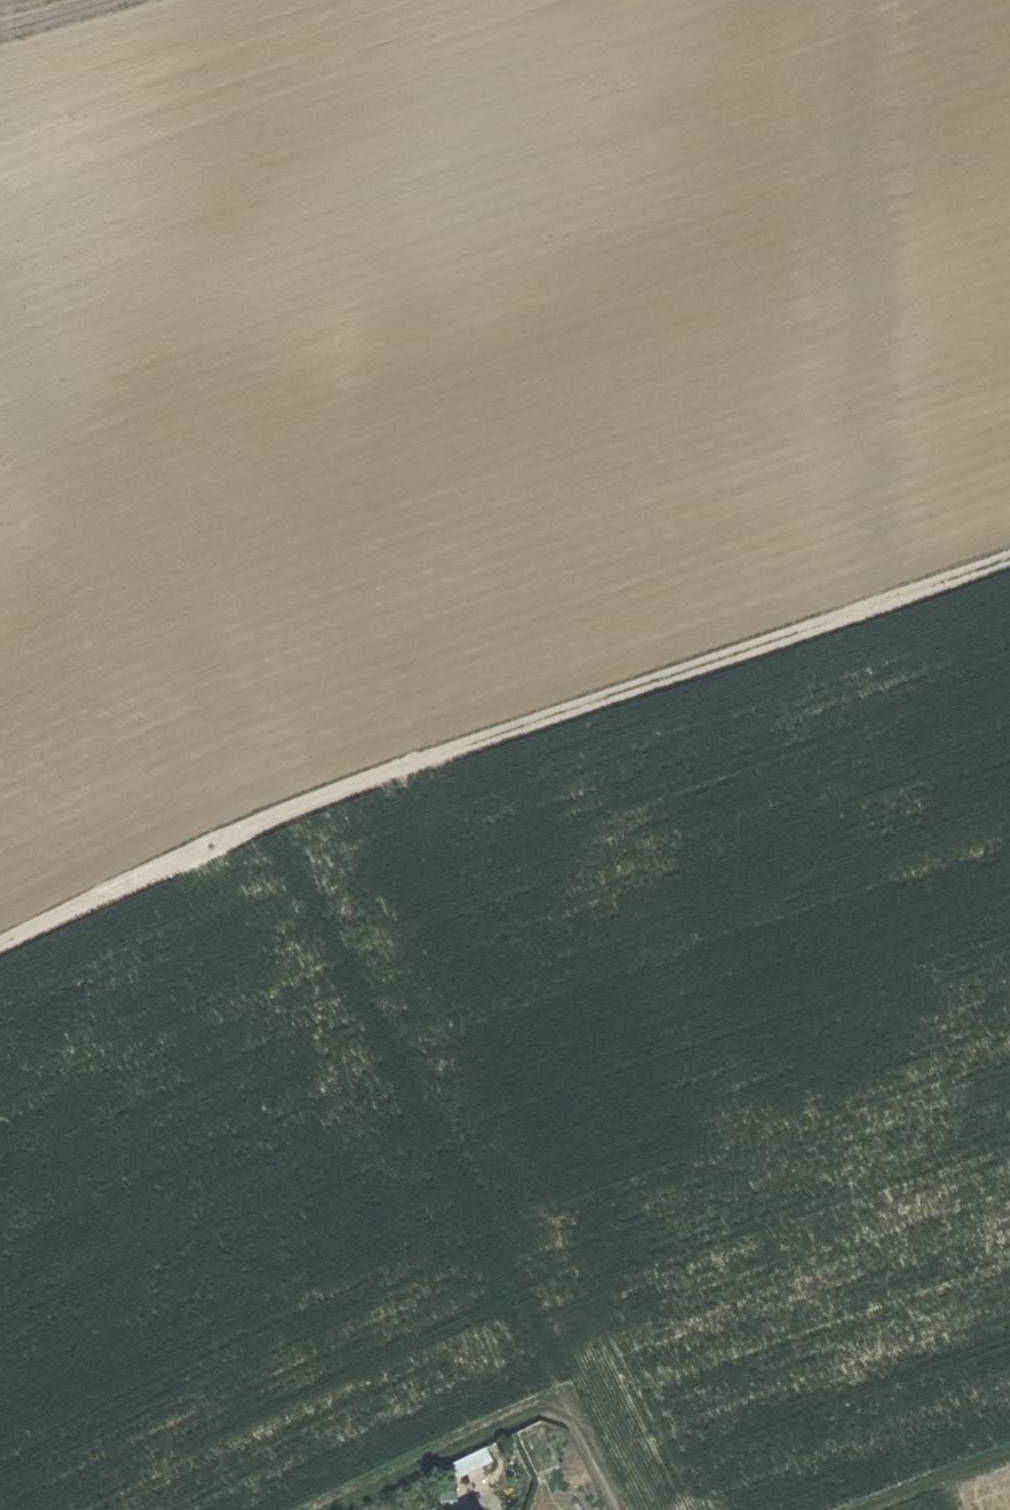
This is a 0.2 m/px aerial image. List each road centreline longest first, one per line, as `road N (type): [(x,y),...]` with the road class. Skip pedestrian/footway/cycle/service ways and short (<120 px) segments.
road 1 (track): [(0,938),(274,803),(1009,549)]
road 2 (track): [(329,1509),(565,1398),(620,1509)]
road 3 (track): [(873,1509),(1009,1459)]

